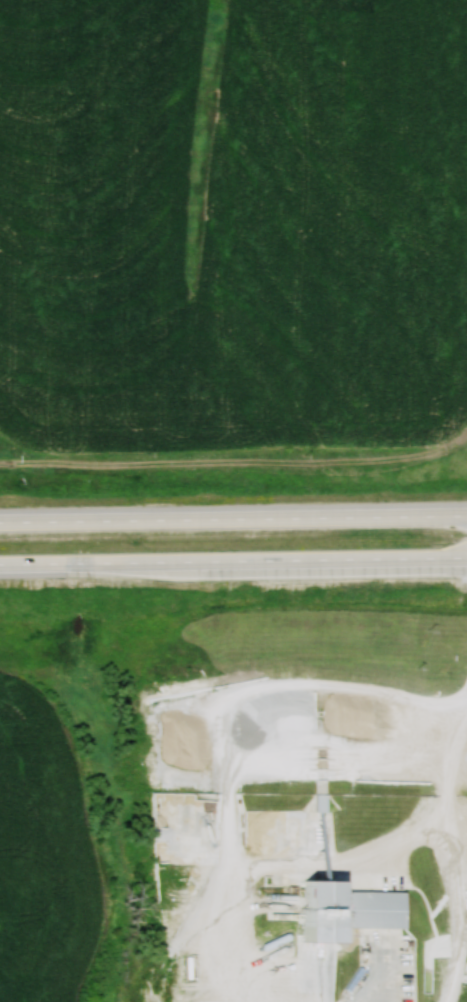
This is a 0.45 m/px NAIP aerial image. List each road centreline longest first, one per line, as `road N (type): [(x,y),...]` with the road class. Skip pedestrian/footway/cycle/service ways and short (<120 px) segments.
road 1 (trunk): [(0,574),(466,564)]
road 2 (trunk): [(466,515),(0,523)]

